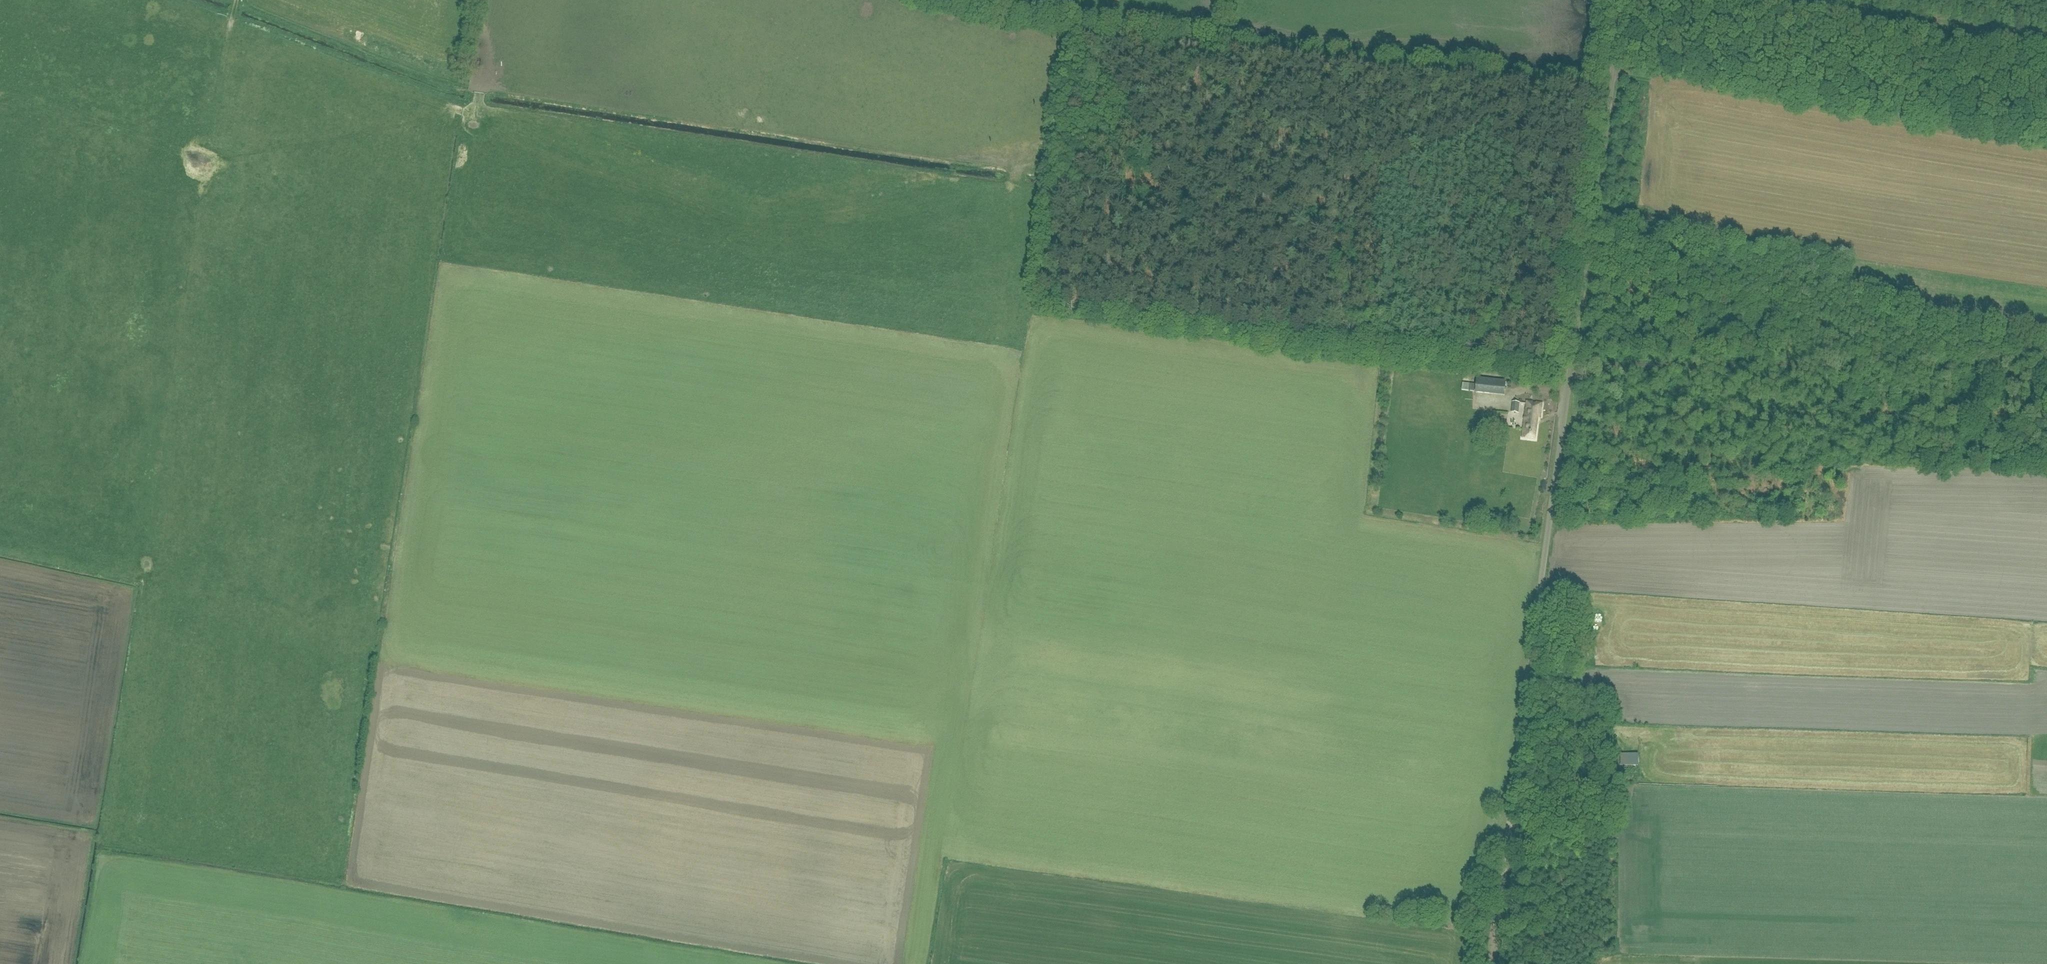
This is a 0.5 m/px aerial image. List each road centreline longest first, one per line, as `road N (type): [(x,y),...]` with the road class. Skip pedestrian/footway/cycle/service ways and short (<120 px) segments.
road 1 (unclassified): [(1491,963),(1623,0)]
road 2 (track): [(1571,370),(1035,305)]

